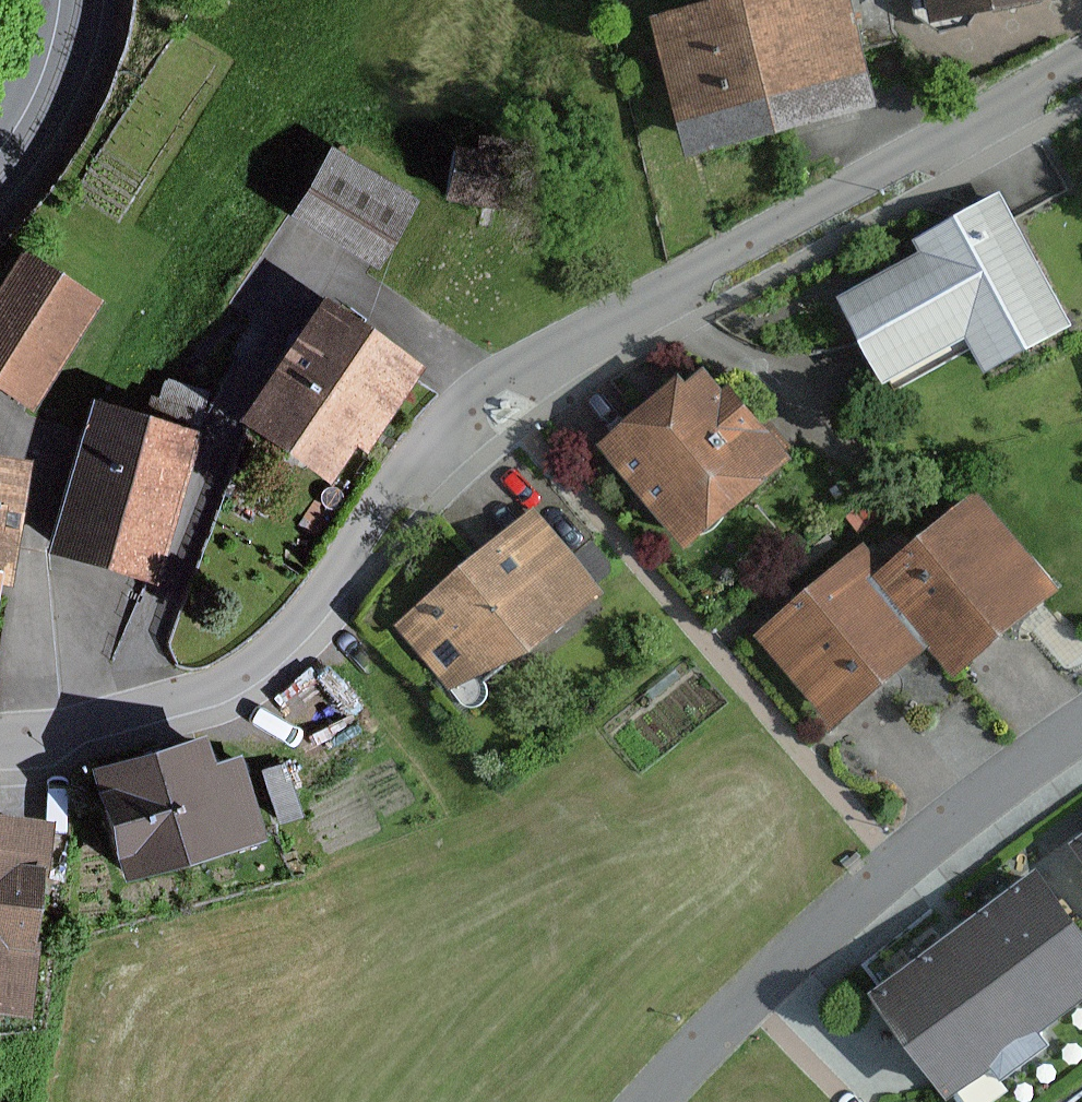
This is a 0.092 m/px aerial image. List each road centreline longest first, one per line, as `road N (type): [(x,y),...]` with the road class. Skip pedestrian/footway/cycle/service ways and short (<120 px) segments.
road 1 (residential): [(0,738),(45,735),(227,687),(300,635),(417,466),(491,390),(1081,59)]
road 2 (residential): [(1081,734),(899,868),(746,1003),(655,1101)]
road 3 (tertiary): [(60,0),(55,43),(28,108),(0,146)]

